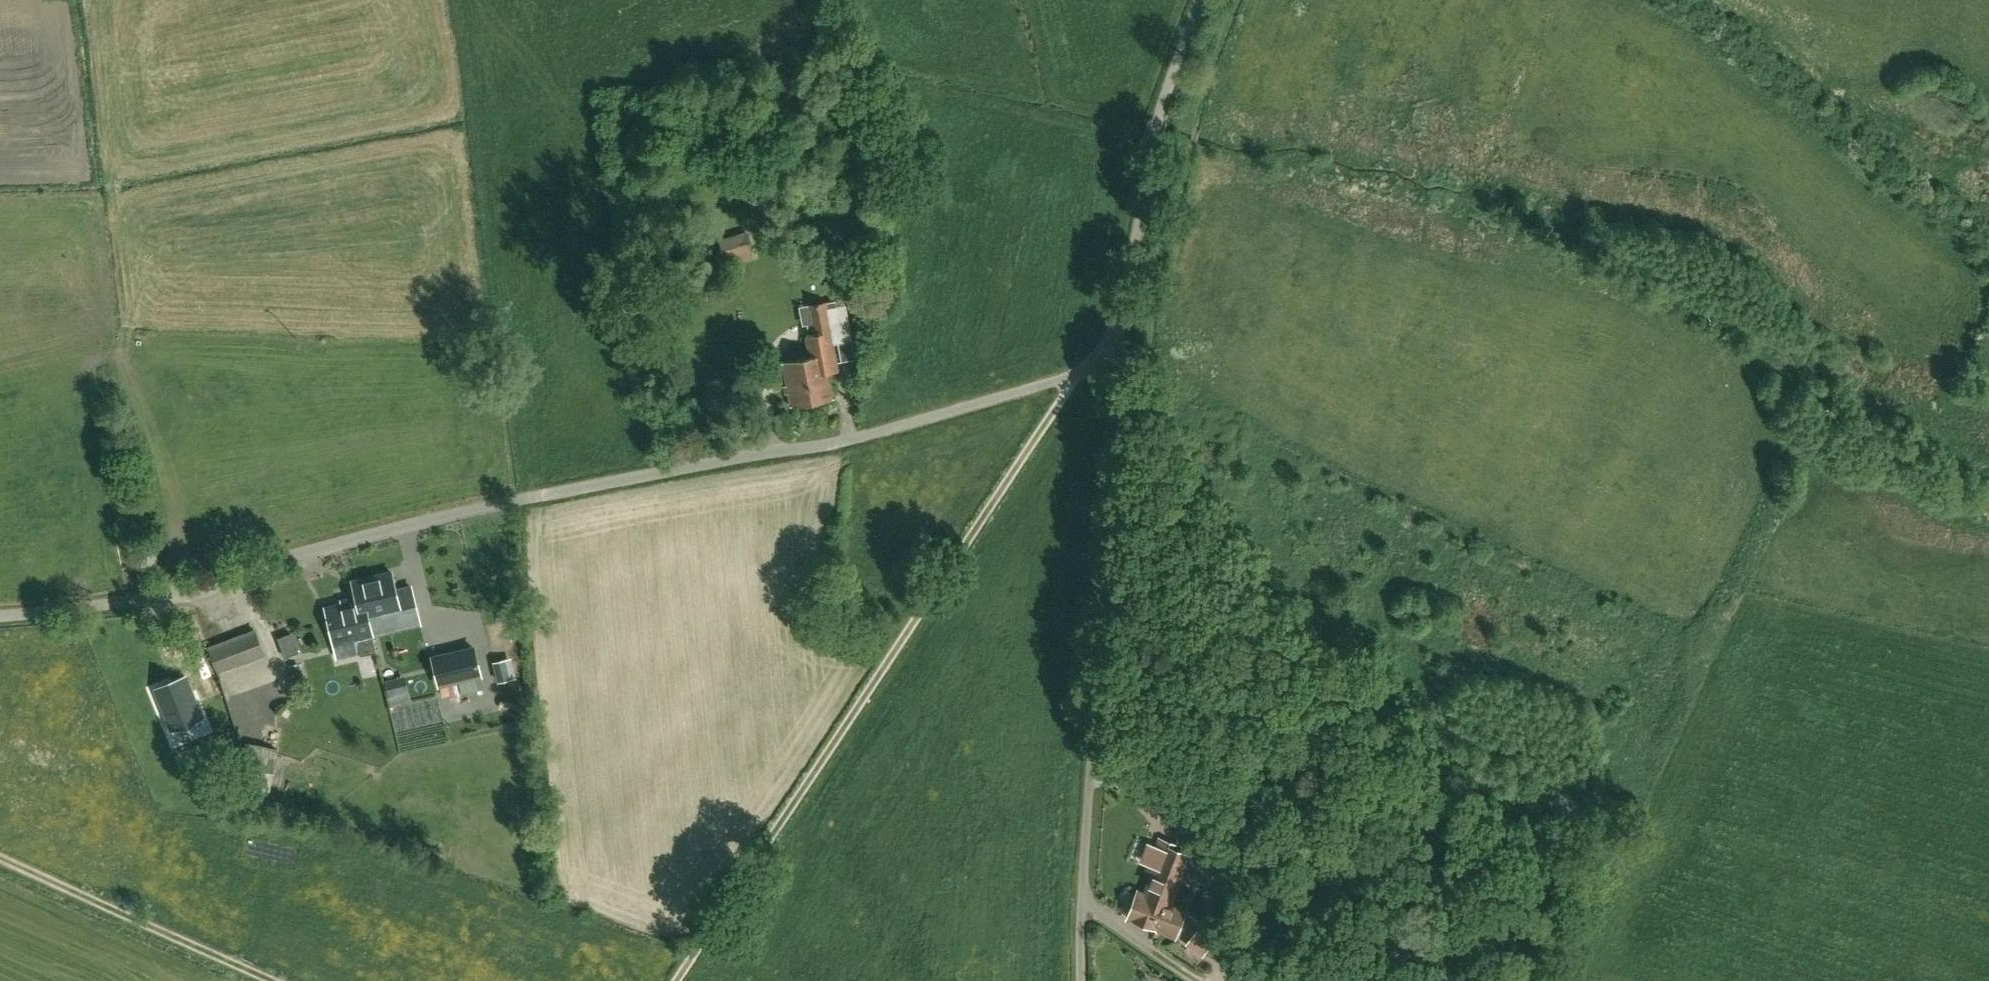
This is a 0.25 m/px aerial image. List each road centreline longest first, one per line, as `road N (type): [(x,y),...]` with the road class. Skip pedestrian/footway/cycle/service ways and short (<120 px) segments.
road 1 (unclassified): [(0,615),(123,603),(458,512),(848,439),(1084,368),(1113,336),(1154,128),(1200,0)]
road 2 (track): [(0,856),(278,980)]

